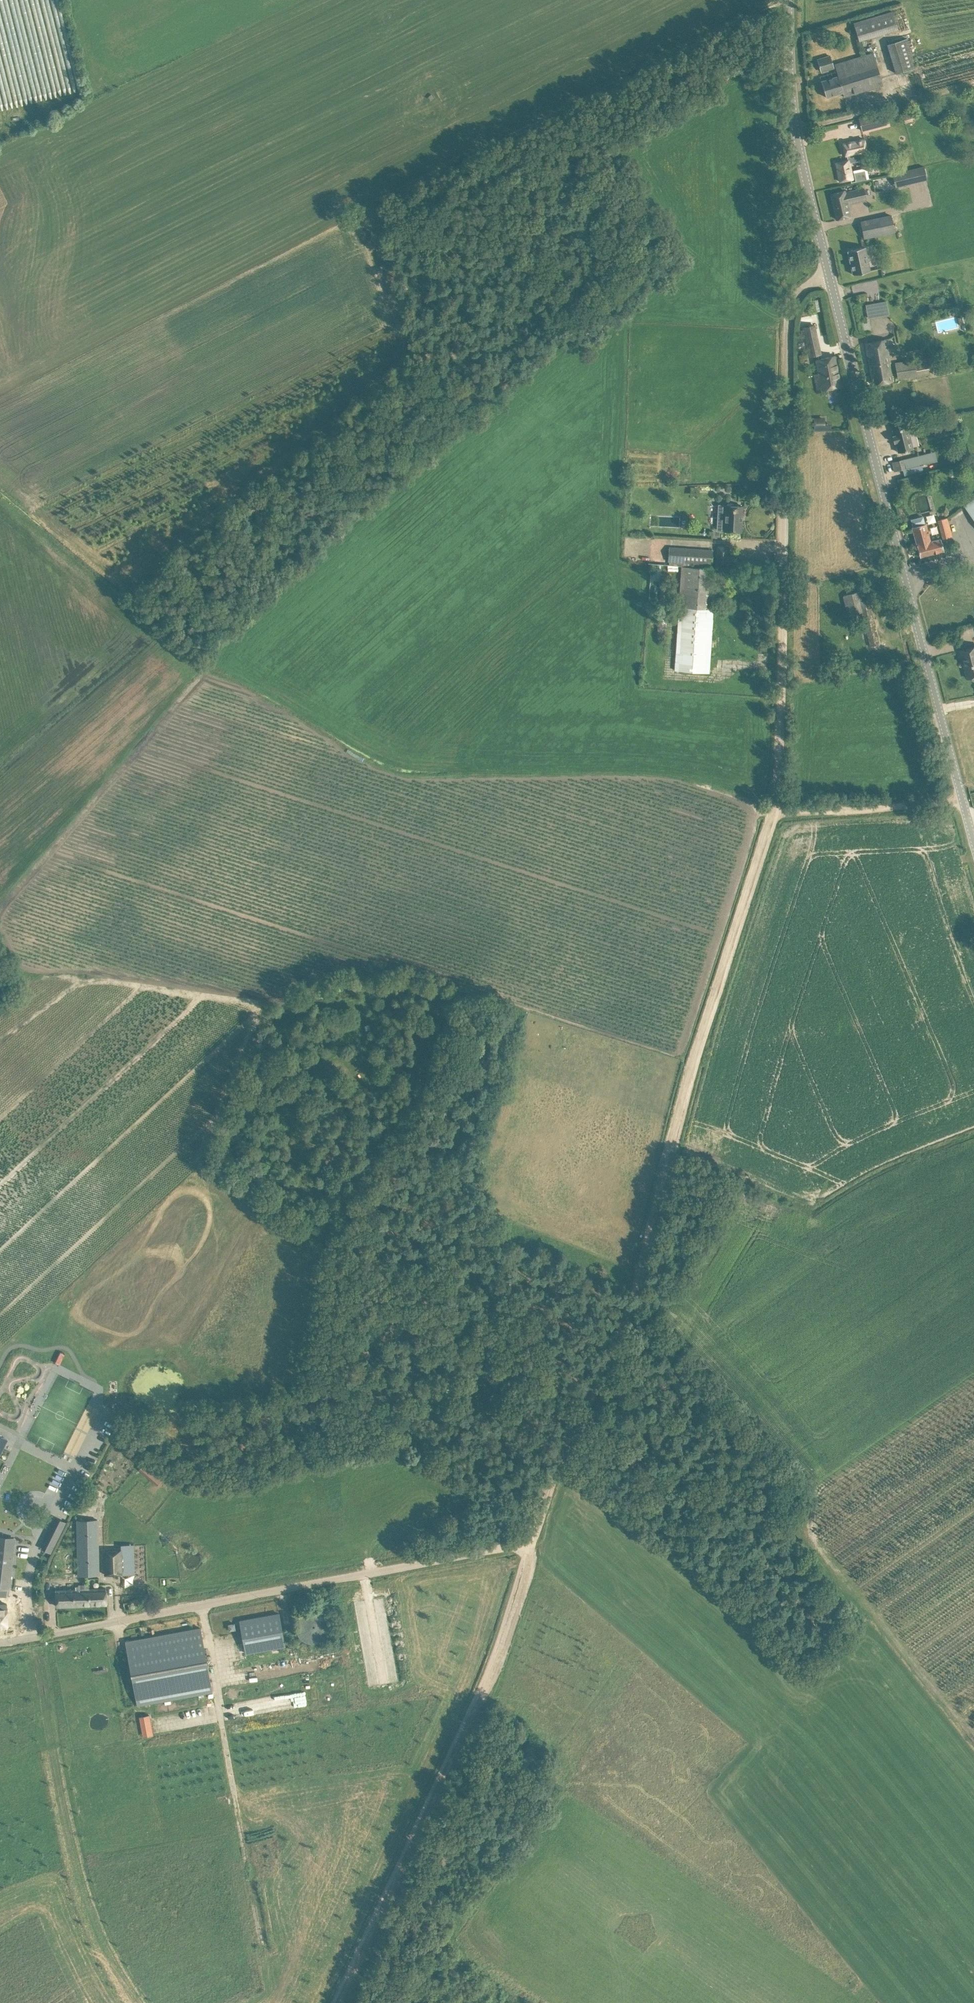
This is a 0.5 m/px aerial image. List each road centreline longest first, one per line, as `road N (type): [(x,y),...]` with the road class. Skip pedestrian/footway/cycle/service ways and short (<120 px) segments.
road 1 (track): [(782,563),(771,813),(687,1071),(627,1310),(530,1543)]
road 2 (unclassified): [(973,841),(829,275)]
road 3 (unclassified): [(530,1543),(0,1642)]
road 4 (track): [(530,1543),(503,1649),(341,2002)]
road 5 (track): [(789,0),(377,205),(363,226)]
road 6 (unclassified): [(782,563),(789,312),(797,294),(829,275)]
road 7 (unclassified): [(829,275),(794,113),(789,0)]
road 8 (track): [(771,813),(963,800)]

